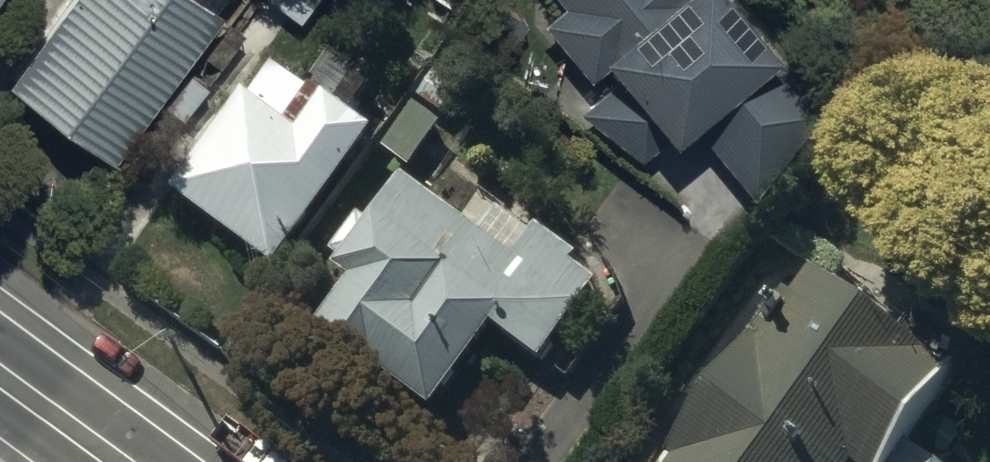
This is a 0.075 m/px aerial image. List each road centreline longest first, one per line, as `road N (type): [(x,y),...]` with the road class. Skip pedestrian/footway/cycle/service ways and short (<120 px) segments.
road 1 (secondary): [(0,373),(120,461)]

